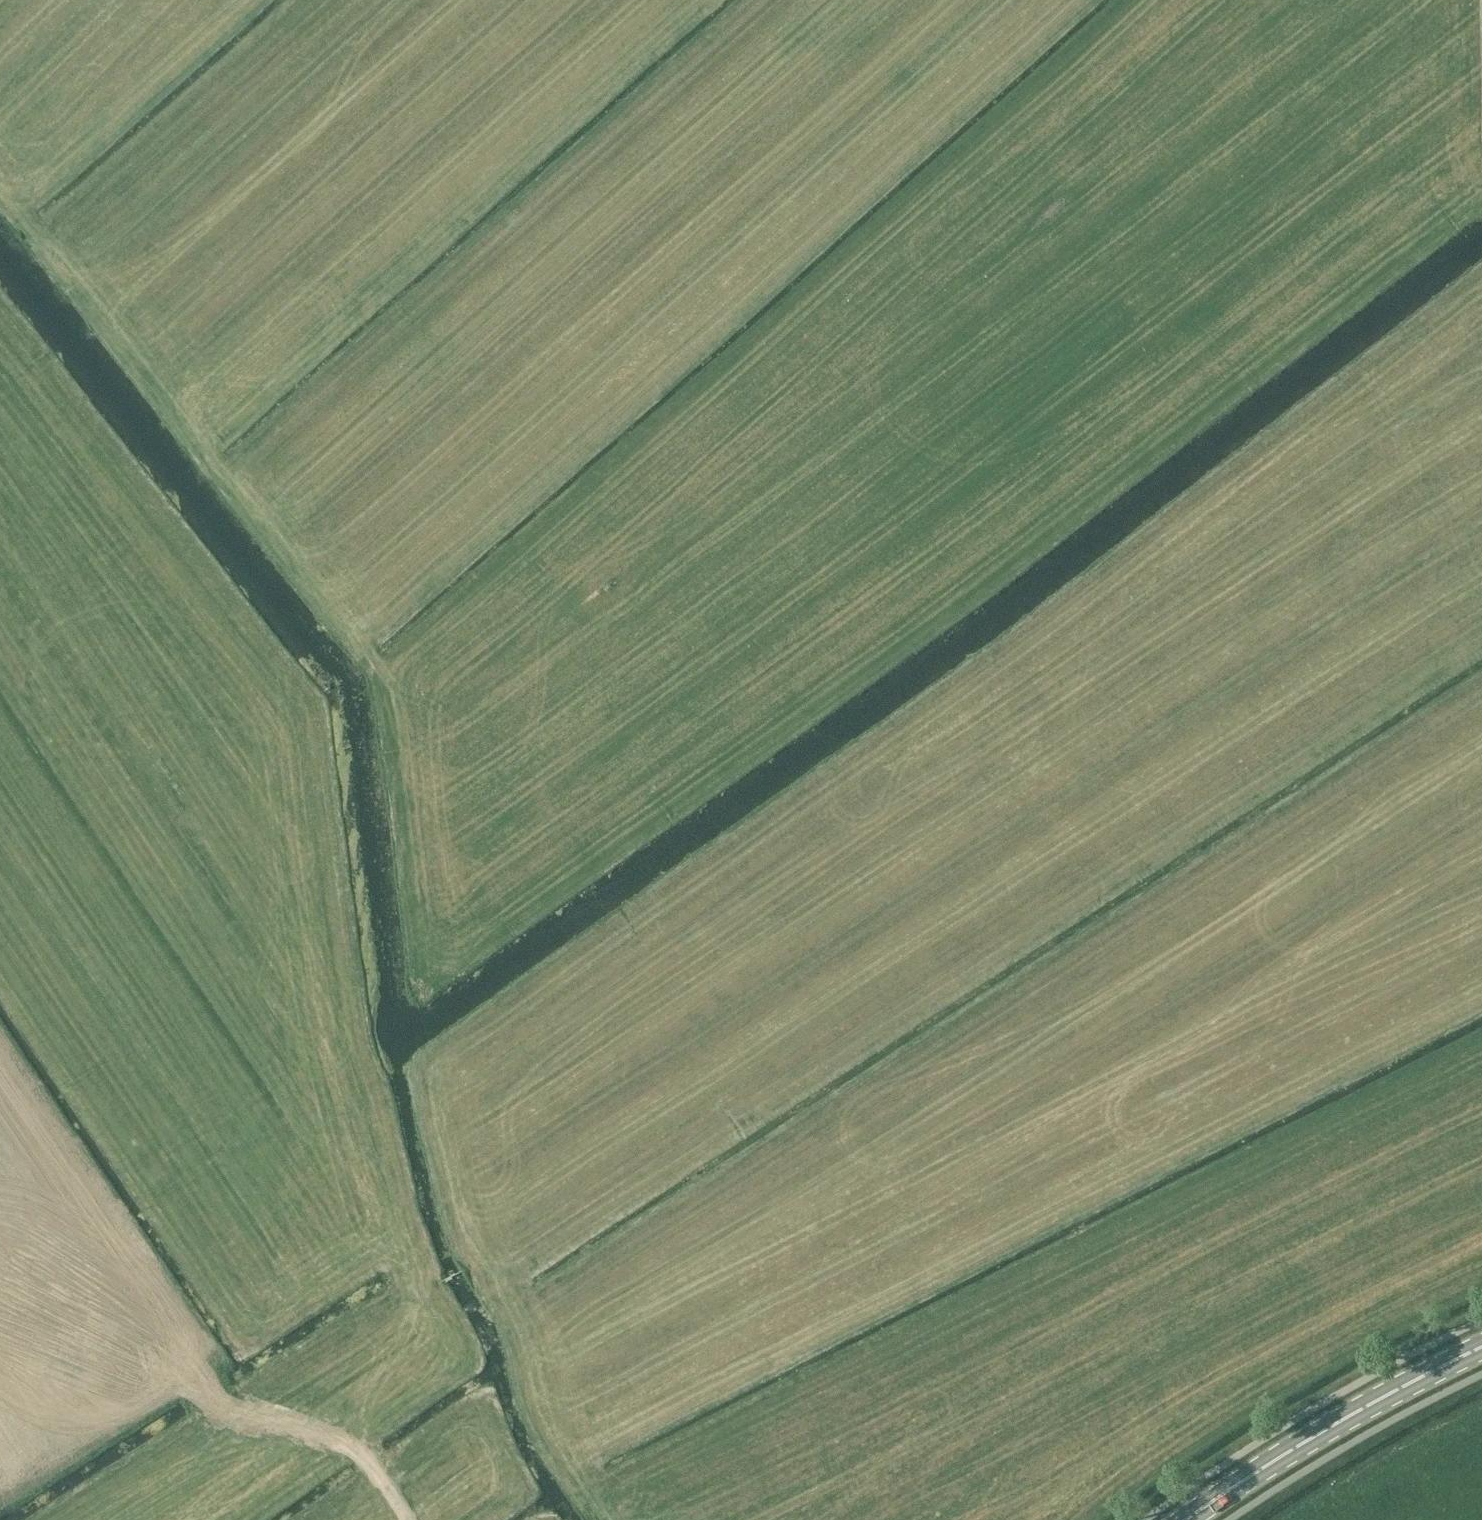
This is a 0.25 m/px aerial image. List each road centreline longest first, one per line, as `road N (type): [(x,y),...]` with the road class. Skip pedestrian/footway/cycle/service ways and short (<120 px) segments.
road 1 (primary): [(1188,1519),(1345,1420),(1481,1348)]

